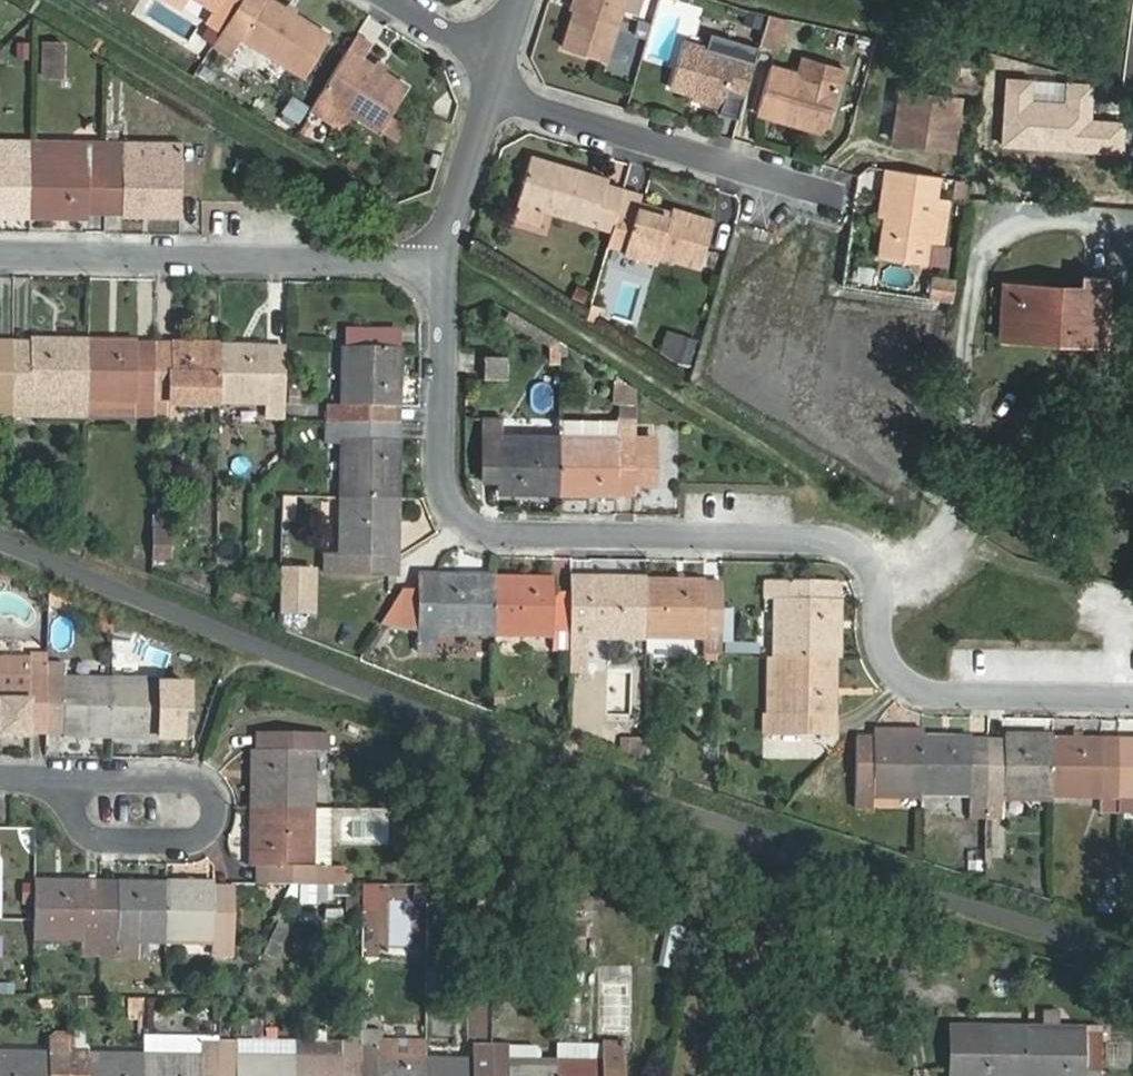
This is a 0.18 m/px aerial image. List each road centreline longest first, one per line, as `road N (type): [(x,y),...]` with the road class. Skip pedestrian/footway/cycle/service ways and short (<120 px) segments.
road 1 (residential): [(1132,696),(954,696),(907,684),(881,647),(870,564),(834,539),(499,538),(471,530),(447,499),(442,474),(437,257)]
road 2 (residential): [(437,257),(0,254)]
road 3 (residential): [(506,63),(545,110),(831,188)]
road 4 (residential): [(69,782),(179,782),(201,788),(211,807),(197,838),(107,839),(87,832),(69,804)]
road 5 (residential): [(506,63),(437,257)]
road 6 (residential): [(506,63),(402,0)]

